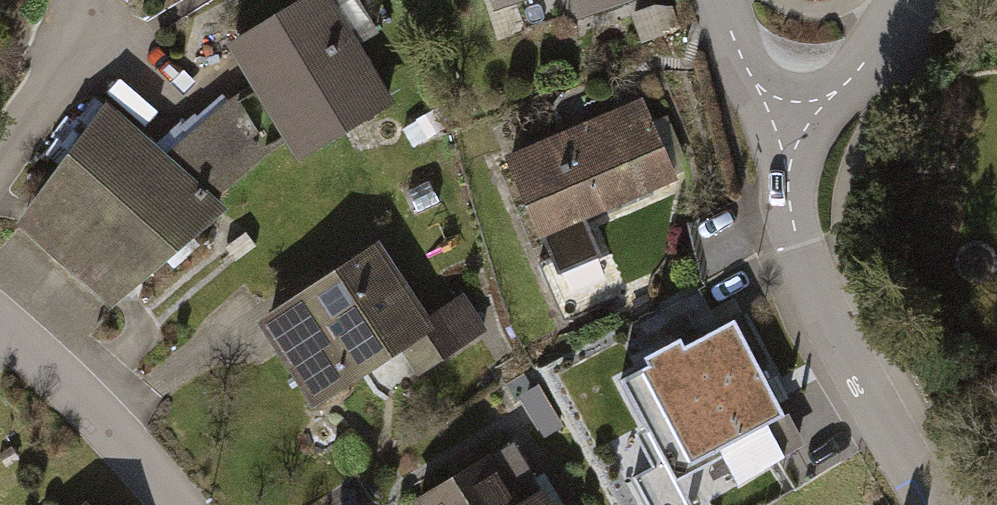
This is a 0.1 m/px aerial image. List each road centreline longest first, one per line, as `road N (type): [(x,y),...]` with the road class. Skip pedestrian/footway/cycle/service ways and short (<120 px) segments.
road 1 (residential): [(779,131),(797,242),(832,334),(930,504)]
road 2 (residential): [(171,504),(134,457),(0,335)]
road 3 (residential): [(911,0),(836,91),(779,131)]
road 4 (residential): [(719,0),(779,131)]

